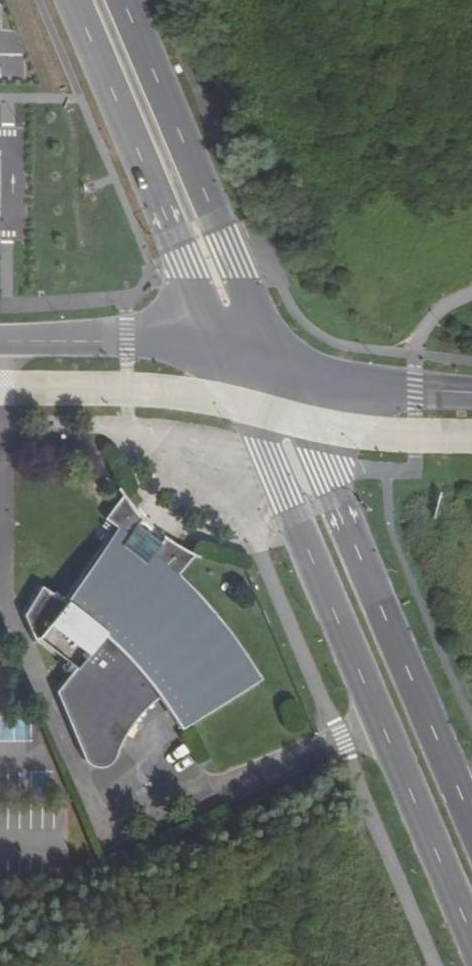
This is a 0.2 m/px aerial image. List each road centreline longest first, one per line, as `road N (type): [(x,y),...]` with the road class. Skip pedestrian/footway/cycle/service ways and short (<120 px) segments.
road 1 (tertiary): [(249,359),(249,412),(471,939)]
road 2 (tertiary): [(471,818),(318,457)]
road 3 (tertiary): [(0,341),(127,342),(249,359)]
road 4 (tertiary): [(182,201),(97,0)]
road 5 (tertiary): [(182,201),(249,359)]
road 6 (tertiary): [(318,457),(304,425),(249,359)]

